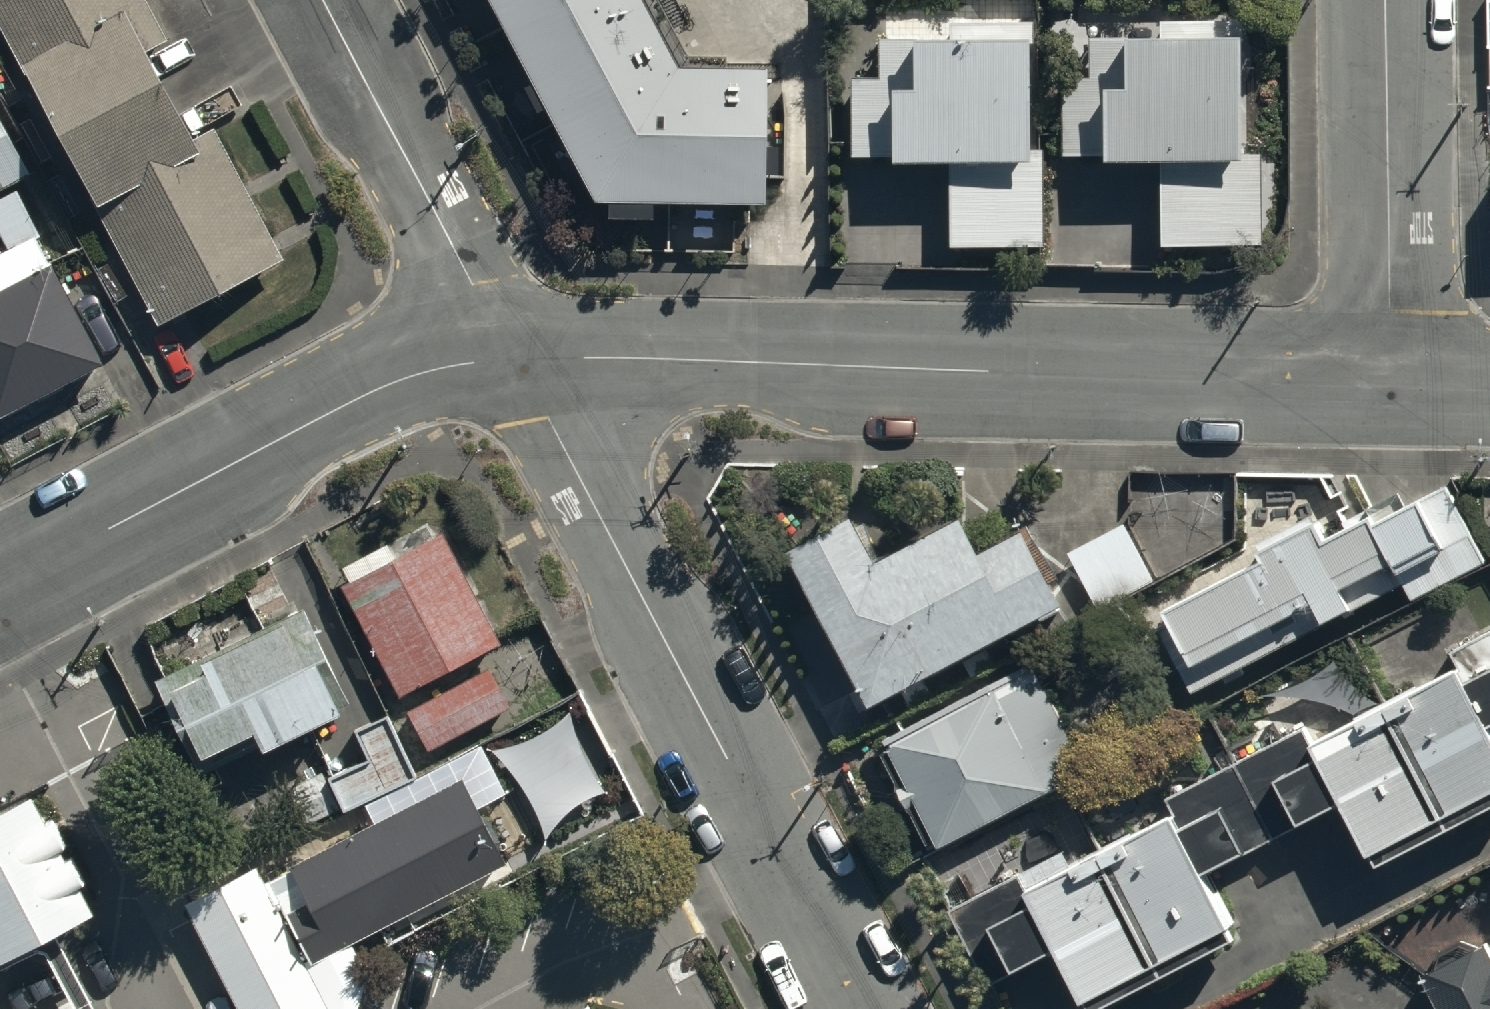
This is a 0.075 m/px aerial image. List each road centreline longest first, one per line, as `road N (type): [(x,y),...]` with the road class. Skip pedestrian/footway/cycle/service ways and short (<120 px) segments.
road 1 (unclassified): [(519,362),(1386,382)]
road 2 (residential): [(859,1008),(519,362)]
road 3 (unclassified): [(0,588),(312,423),(401,385),(519,362)]
road 4 (residential): [(519,362),(329,0)]
road 5 (unclassified): [(1386,382),(1382,0)]

